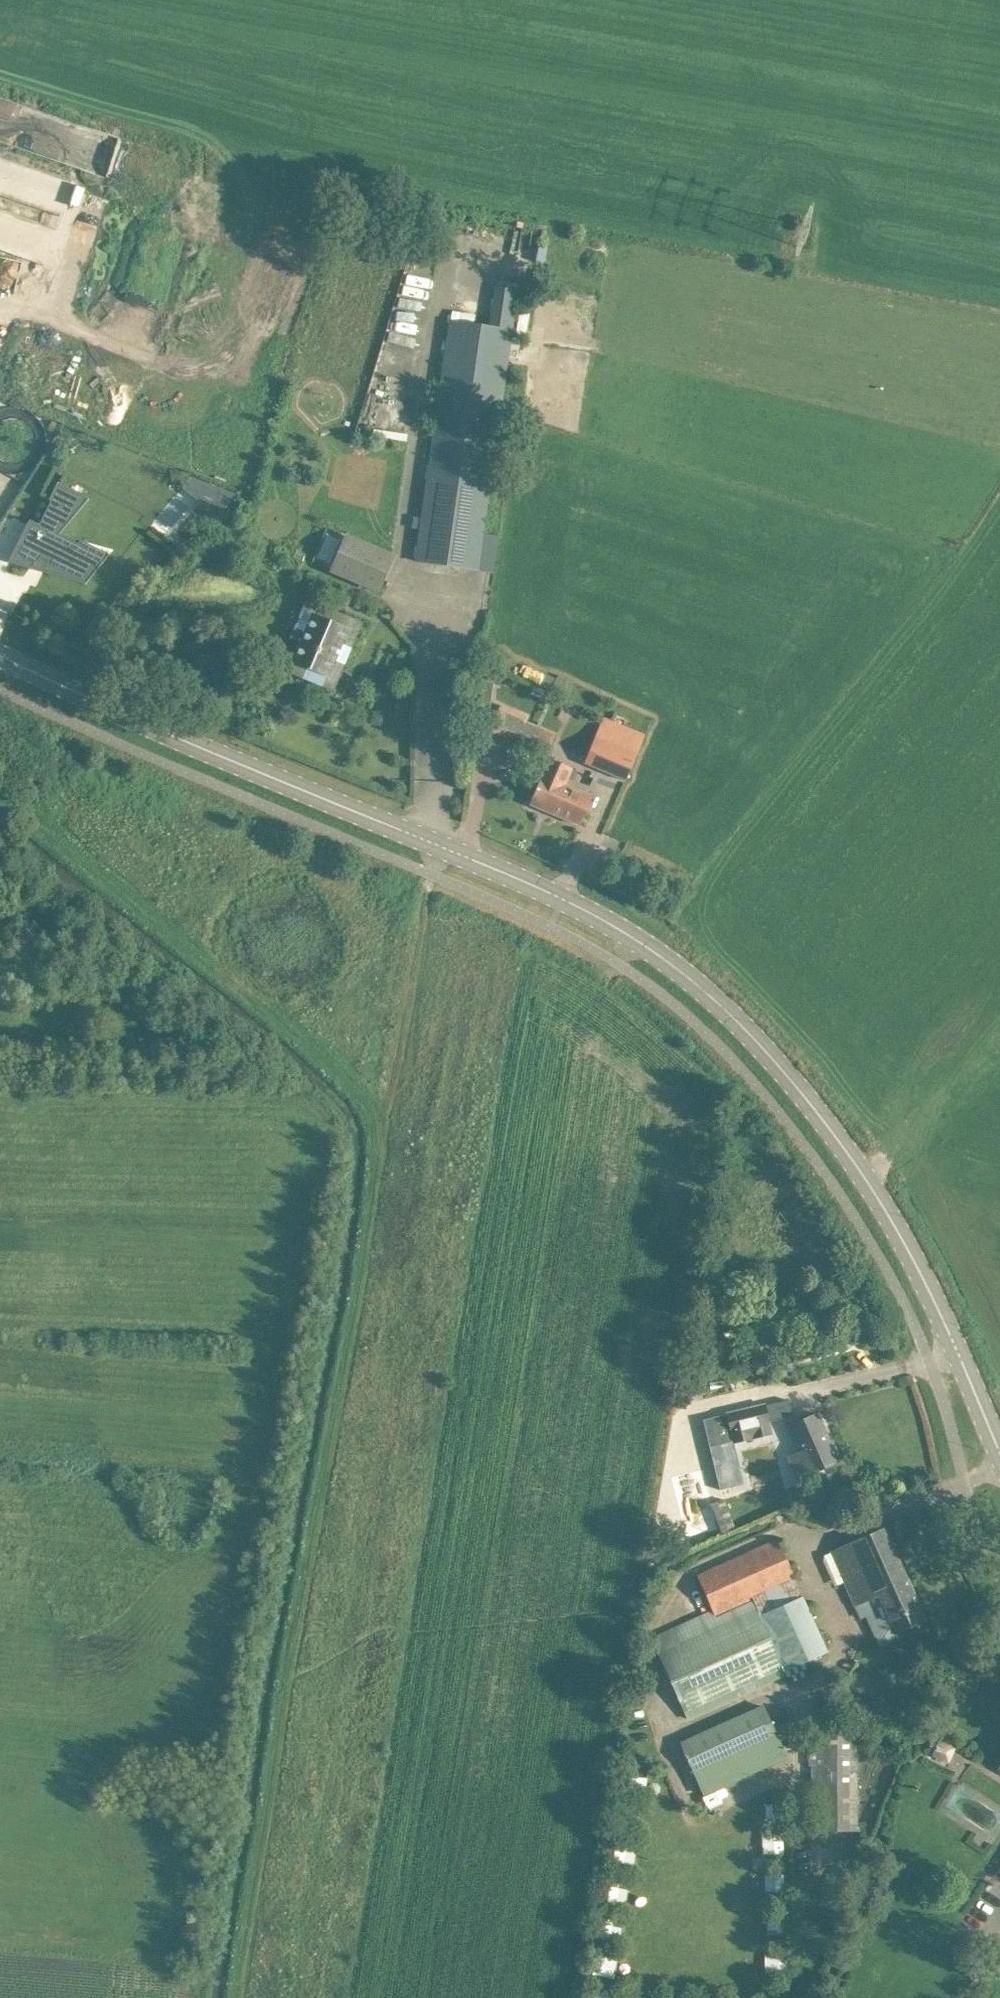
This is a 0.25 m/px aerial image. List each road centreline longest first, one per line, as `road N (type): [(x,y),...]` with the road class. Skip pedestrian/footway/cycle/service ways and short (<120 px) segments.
road 1 (track): [(245,1997),(389,1107),(75,854),(0,808)]
road 2 (tertiary): [(999,1439),(943,1304),(871,1175),(703,987),(625,930),(539,887),(65,692),(0,658)]
road 3 (track): [(389,1107),(428,873),(442,845)]

